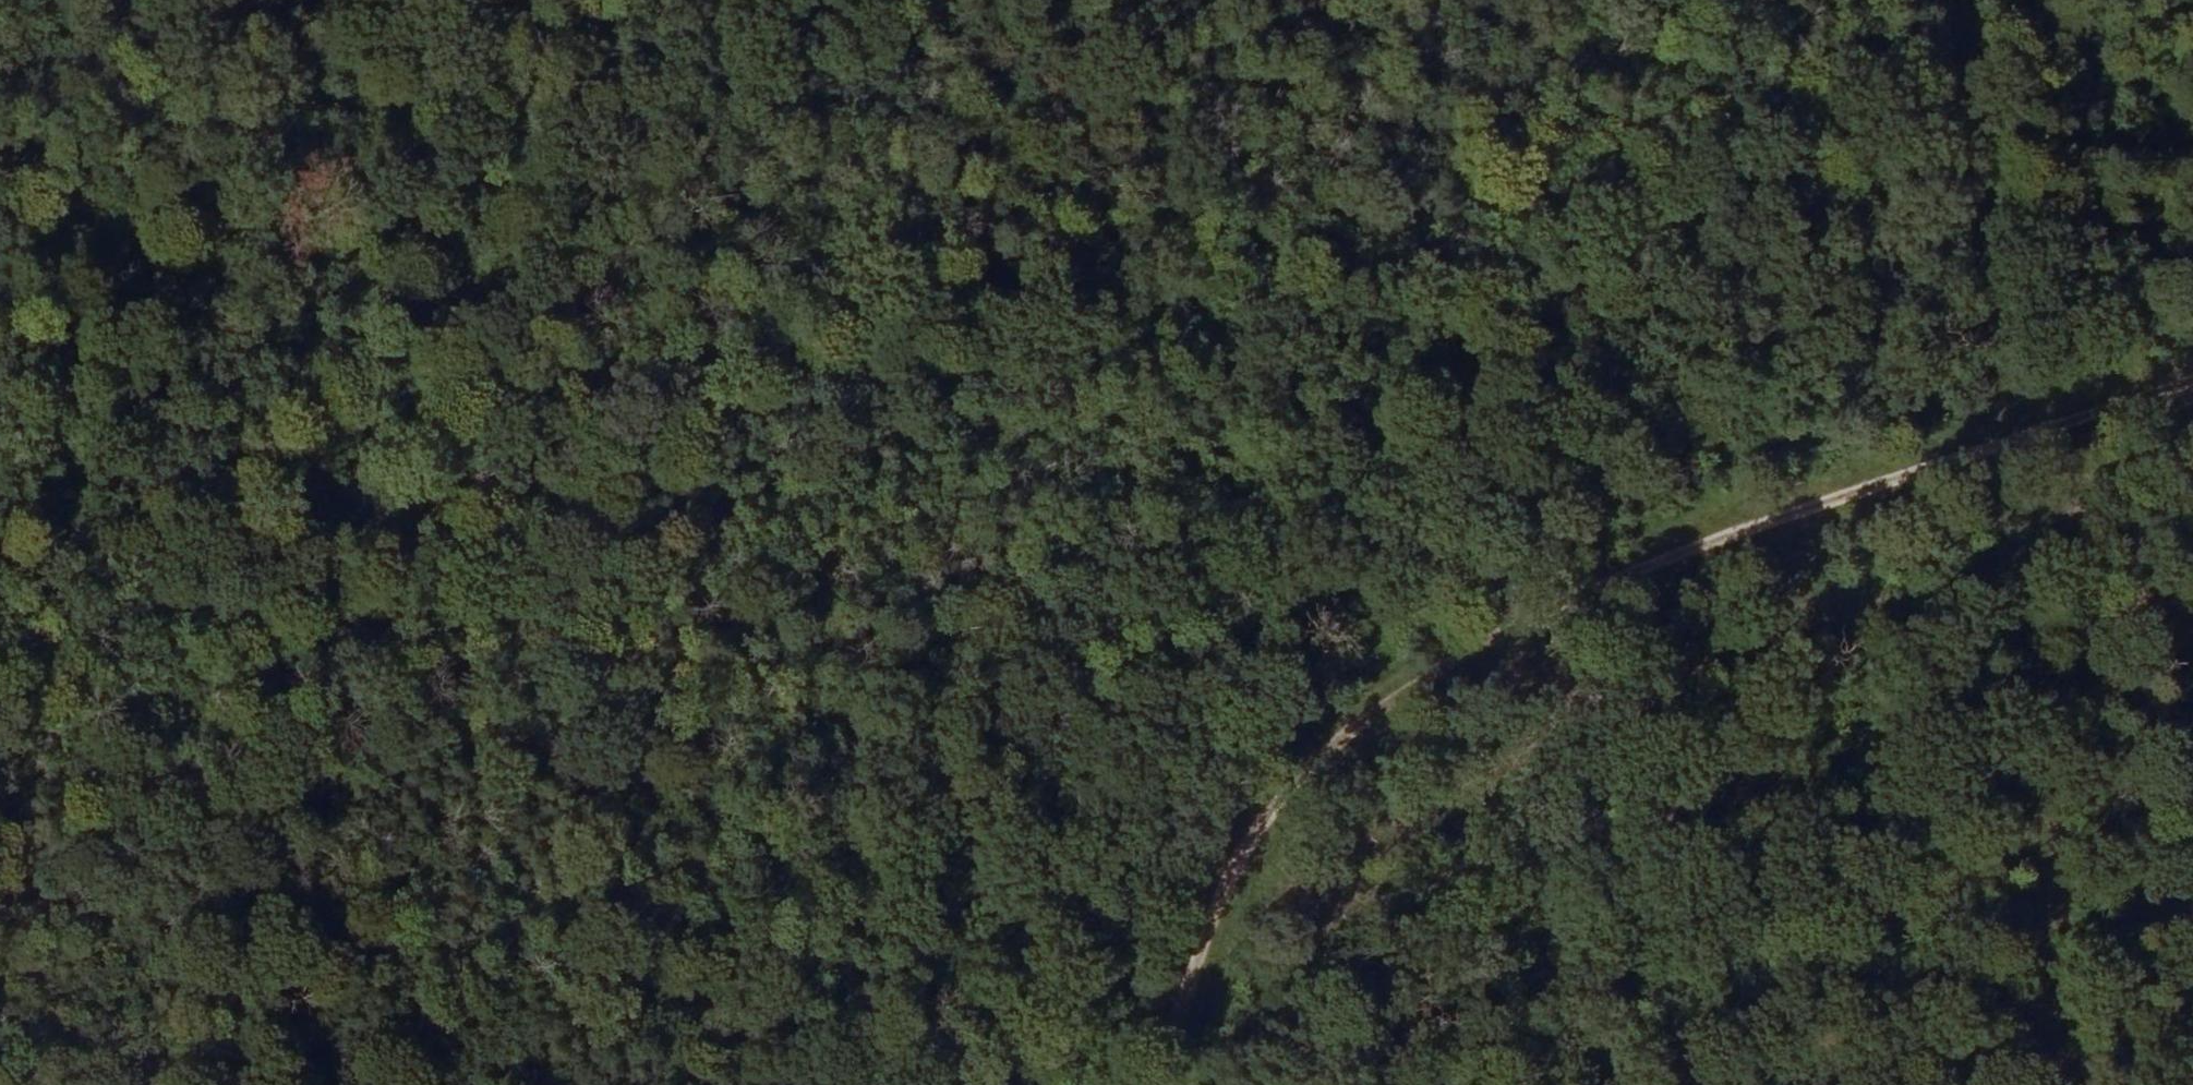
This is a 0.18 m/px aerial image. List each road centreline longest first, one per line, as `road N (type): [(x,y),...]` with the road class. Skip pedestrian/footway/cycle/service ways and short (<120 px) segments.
road 1 (track): [(1153,1084),(1225,875),(1325,732),(1464,641),(1762,517),(2192,391)]
road 2 (track): [(2082,1084),(2054,978),(2039,860),(2011,449),(1968,25),(1957,0)]

